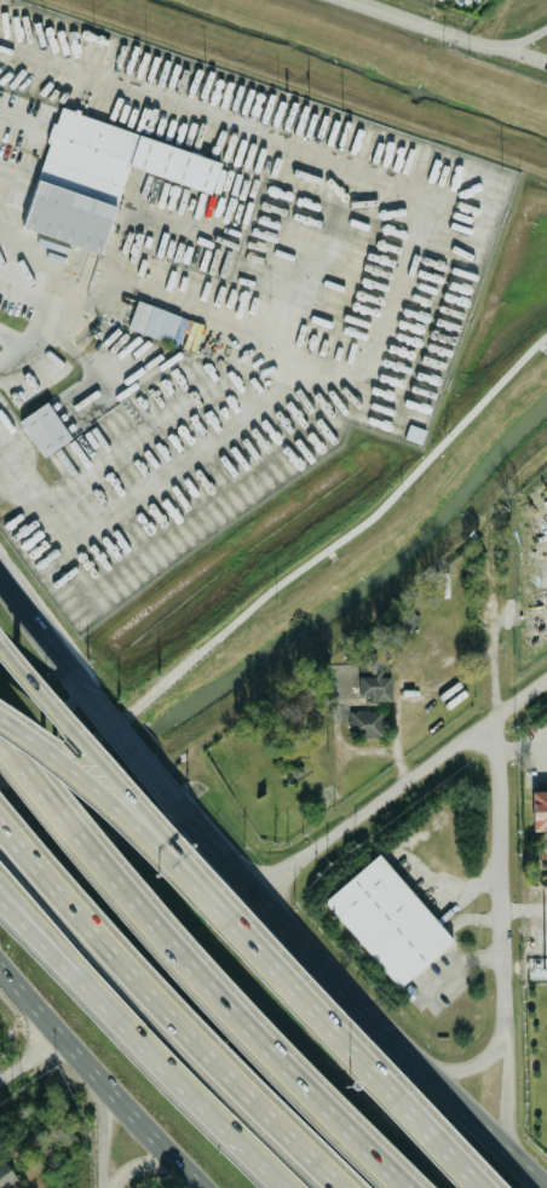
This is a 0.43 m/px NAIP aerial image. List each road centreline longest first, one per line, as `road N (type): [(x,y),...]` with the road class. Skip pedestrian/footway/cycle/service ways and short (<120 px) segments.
road 1 (motorway): [(418,1187),(155,920),(0,723)]
road 2 (primary): [(546,1184),(255,890),(159,775)]
road 3 (motorway): [(0,830),(174,1026),(332,1184)]
road 4 (motorway): [(287,971),(0,638)]
road 5 (residential): [(495,607),(502,1017)]
road 6 (motorway): [(287,971),(104,793),(0,713)]
road 7 (residential): [(546,676),(255,890)]
road 8 (primary): [(0,973),(208,1187)]
road 9 (motorway): [(492,1187),(287,971)]
road 10 (motorway): [(0,876),(184,1080)]
road 11 (motorway): [(0,901),(184,1080)]
road 12 (motorway): [(184,1080),(293,1187)]
road 13 (residential): [(518,1157),(507,1130),(502,1017)]
road 14 (primary): [(159,775),(70,670)]

